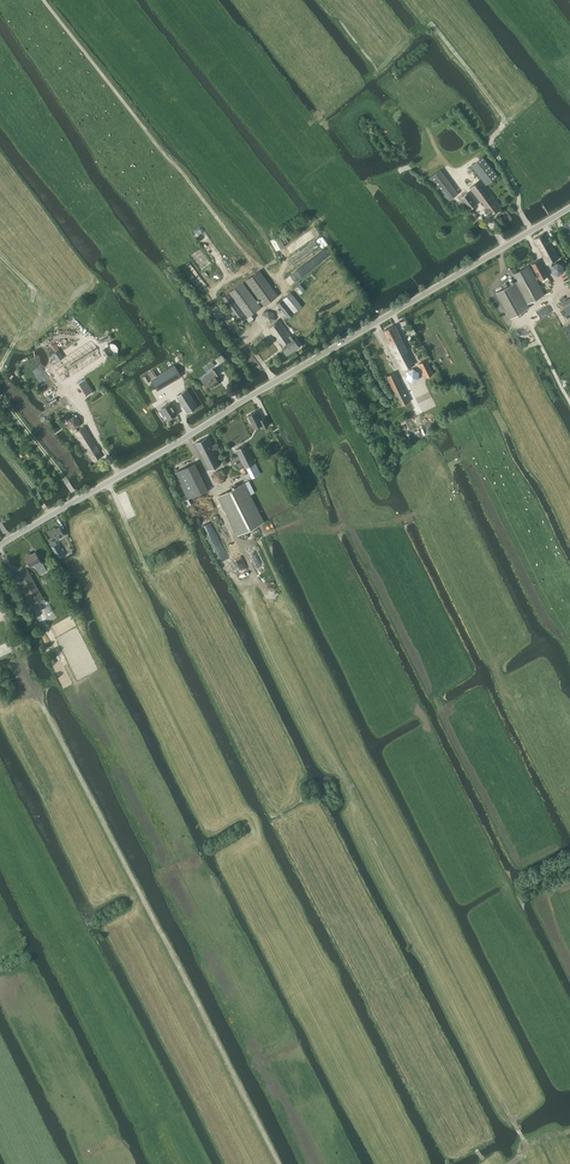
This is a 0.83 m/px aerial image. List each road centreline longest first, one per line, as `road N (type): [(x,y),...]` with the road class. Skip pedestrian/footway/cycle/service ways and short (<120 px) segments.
road 1 (unclassified): [(569,207),(0,545)]
road 2 (track): [(0,632),(279,1163)]
road 3 (track): [(246,256),(44,0)]
road 4 (track): [(108,484),(182,628)]
road 5 (track): [(78,500),(0,396)]
road 6 (track): [(87,337),(0,255)]

